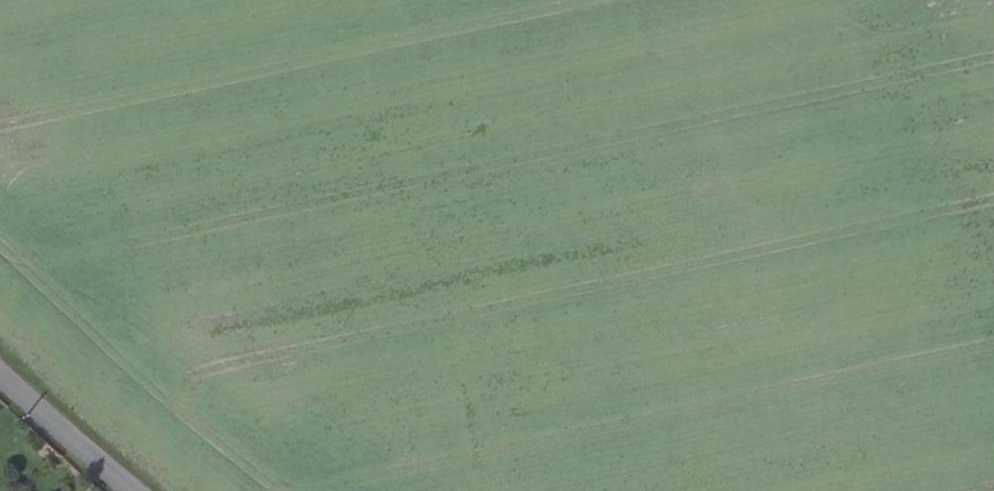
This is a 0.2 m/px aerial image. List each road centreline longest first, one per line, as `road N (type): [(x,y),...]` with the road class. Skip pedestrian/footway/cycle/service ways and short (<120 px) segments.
road 1 (residential): [(0,378),(130,490)]

